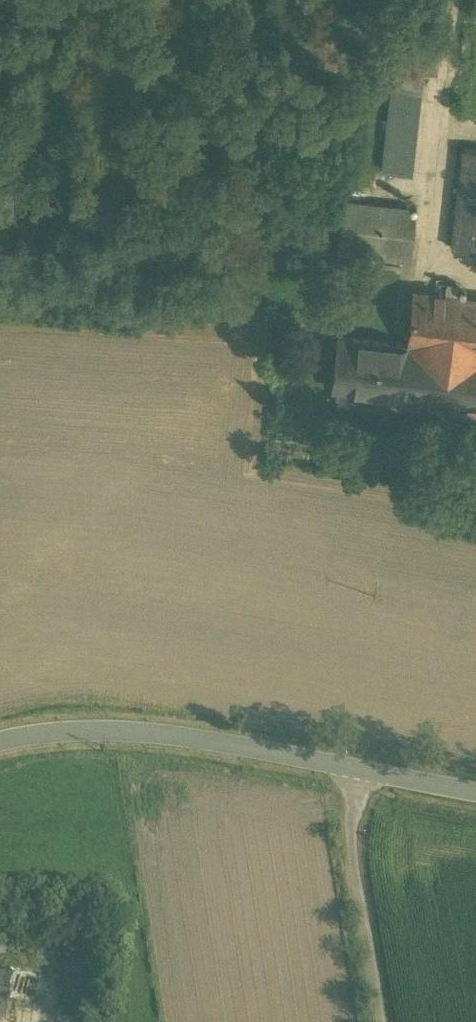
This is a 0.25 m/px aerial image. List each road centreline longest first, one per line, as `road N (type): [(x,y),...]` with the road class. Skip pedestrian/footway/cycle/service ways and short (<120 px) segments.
road 1 (tertiary): [(0,743),(107,731),(358,771)]
road 2 (unclassified): [(379,1021),(350,832),(358,771)]
road 3 (tertiary): [(358,771),(475,792)]

